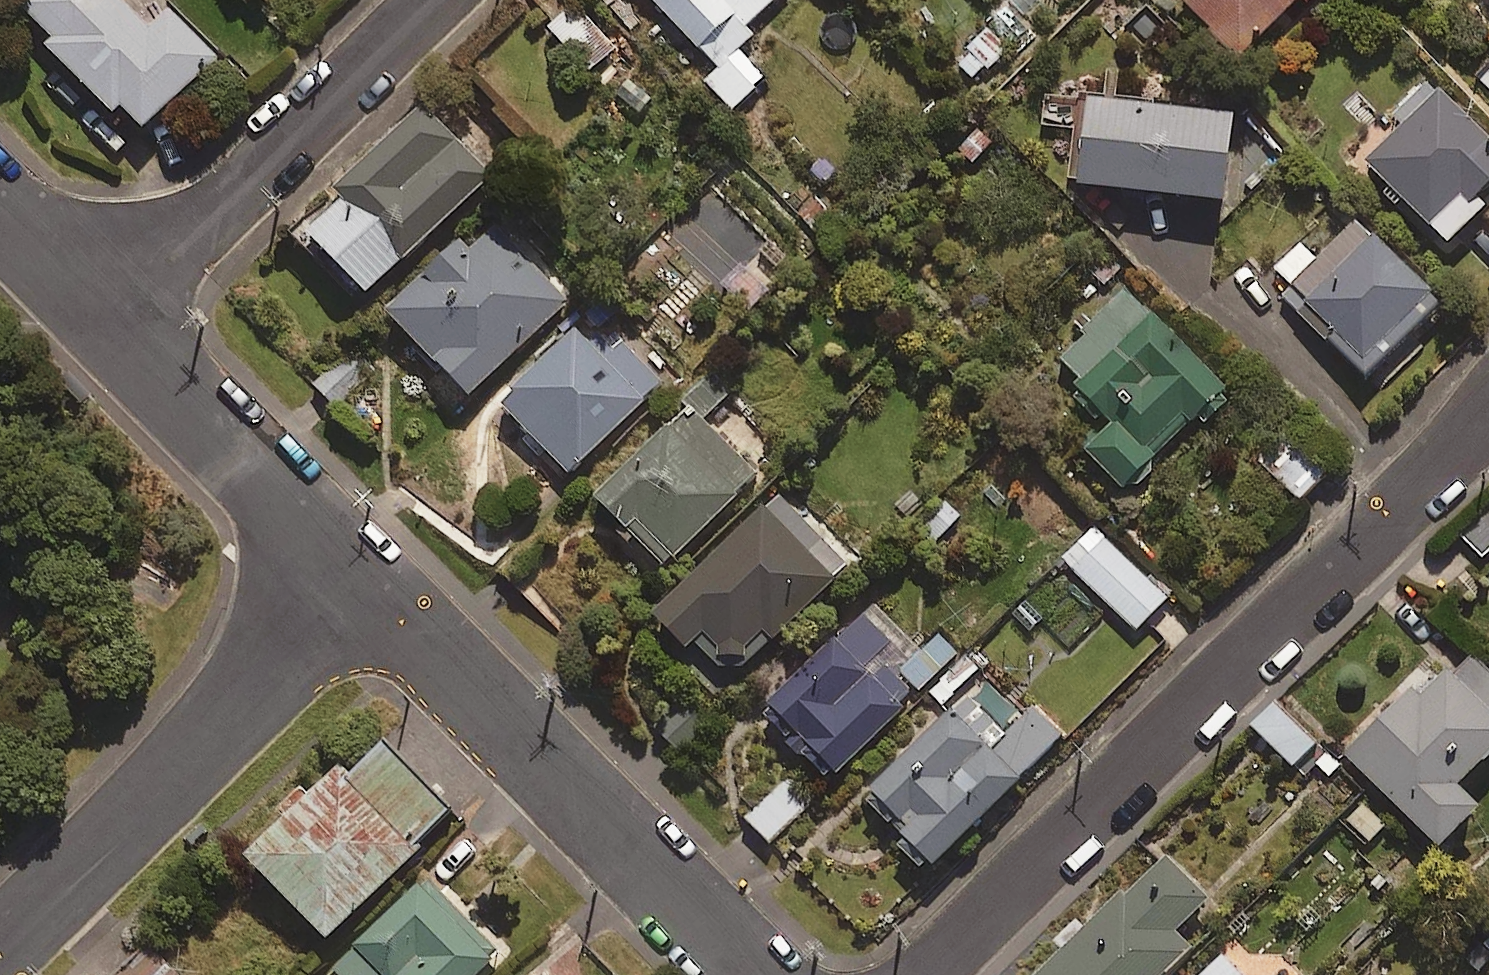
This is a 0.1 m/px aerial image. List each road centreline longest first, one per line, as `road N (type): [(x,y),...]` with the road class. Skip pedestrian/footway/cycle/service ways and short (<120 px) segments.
road 1 (residential): [(1488,396),(910,974)]
road 2 (unclassified): [(763,974),(361,571)]
road 3 (residential): [(0,936),(361,571)]
road 4 (residential): [(444,0),(128,323)]
road 5 (unclassified): [(361,571),(128,323)]
road 6 (unclassified): [(128,323),(0,193)]

